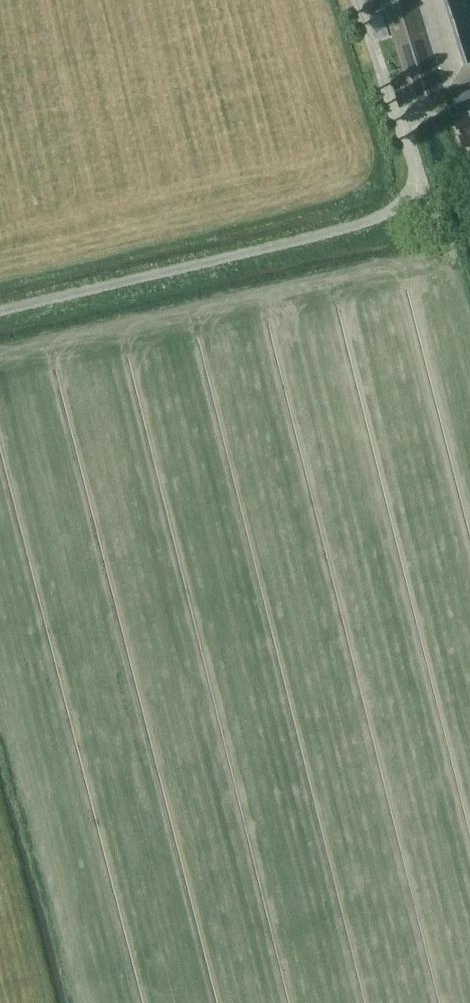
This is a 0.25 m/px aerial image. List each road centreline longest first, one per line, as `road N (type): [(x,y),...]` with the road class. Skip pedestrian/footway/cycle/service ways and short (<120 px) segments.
road 1 (unclassified): [(0,309),(370,219),(415,186),(406,137)]

